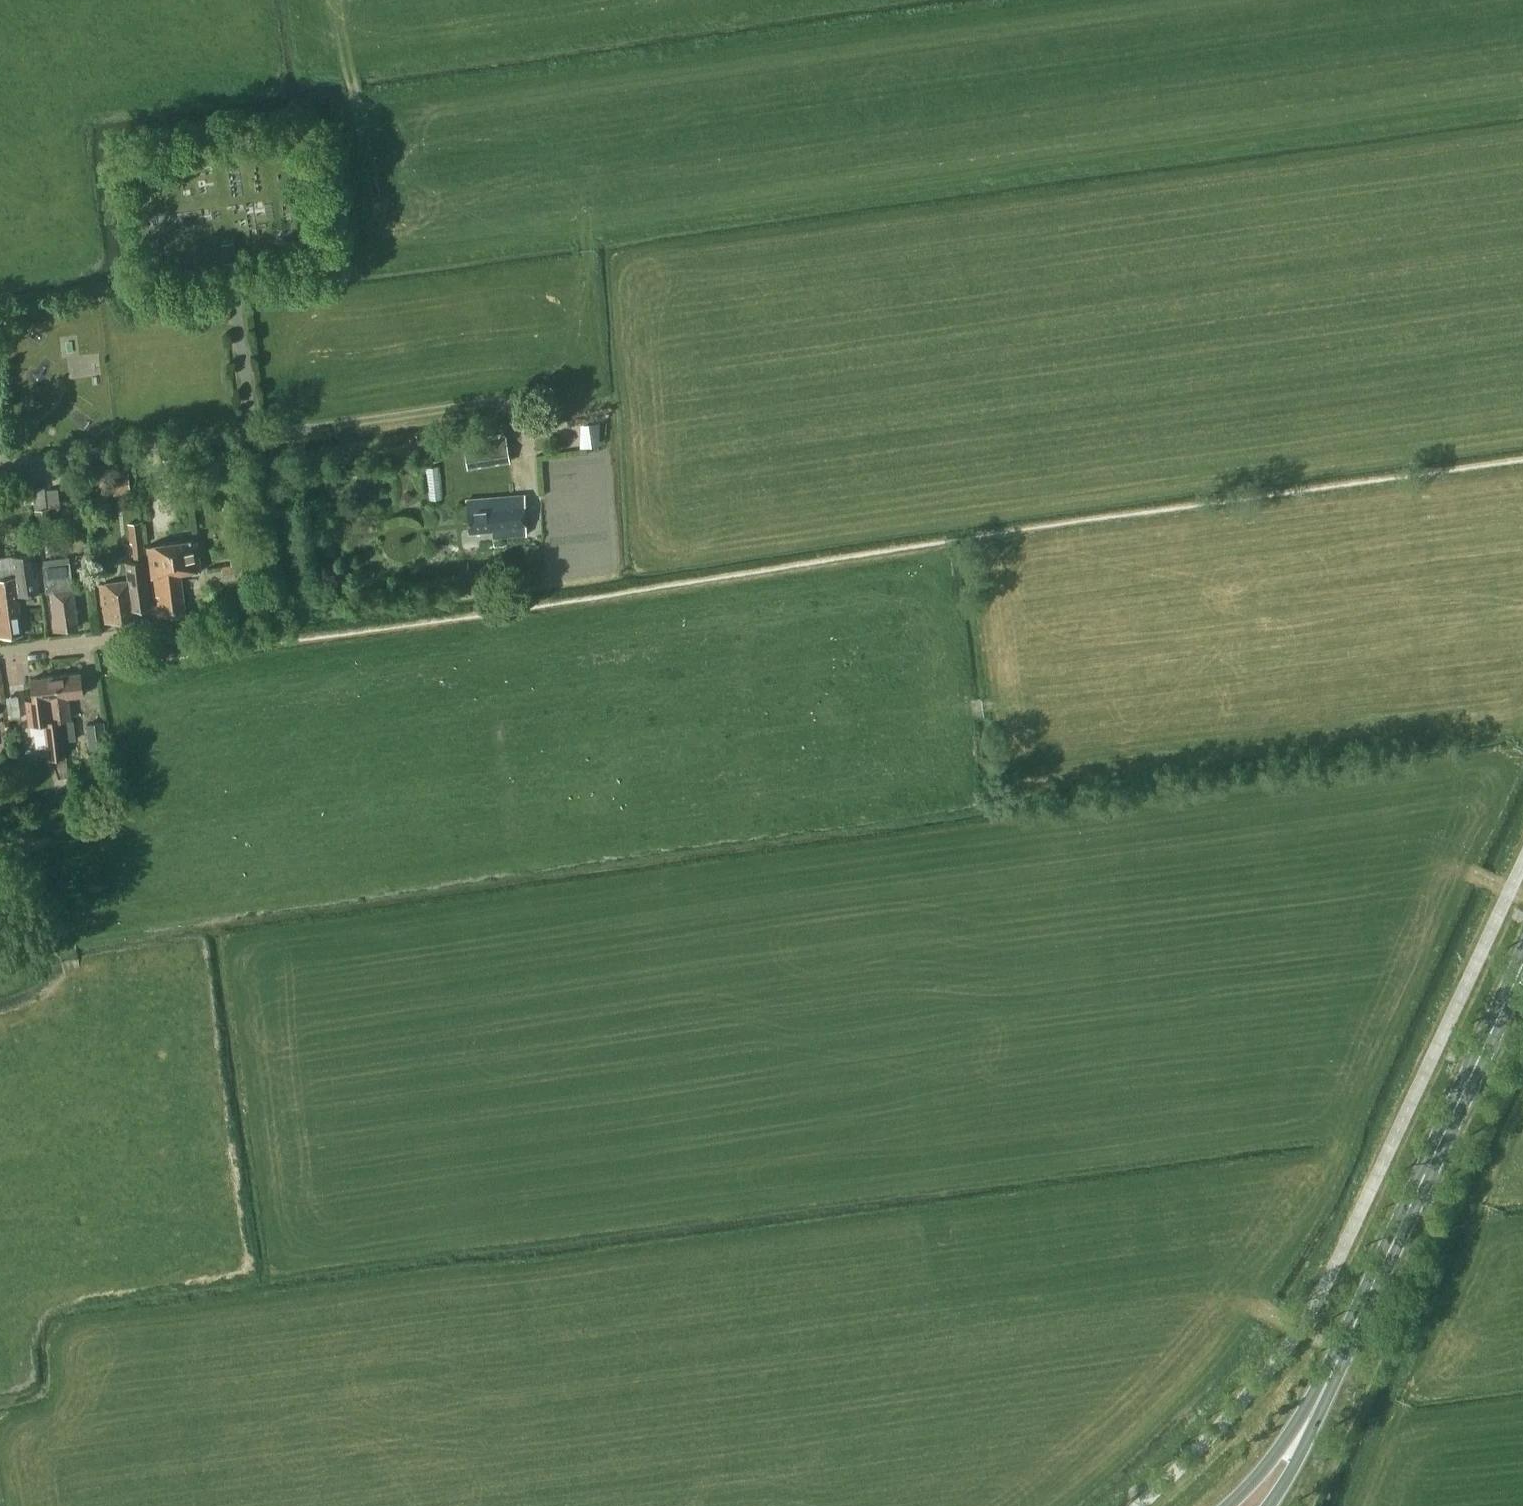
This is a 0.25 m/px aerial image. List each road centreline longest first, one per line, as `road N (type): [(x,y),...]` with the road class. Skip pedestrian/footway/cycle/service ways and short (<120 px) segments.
road 1 (secondary): [(1522,962),(1298,1441)]
road 2 (track): [(314,428),(512,403),(521,408),(525,458)]
road 3 (residential): [(0,653),(151,631)]

